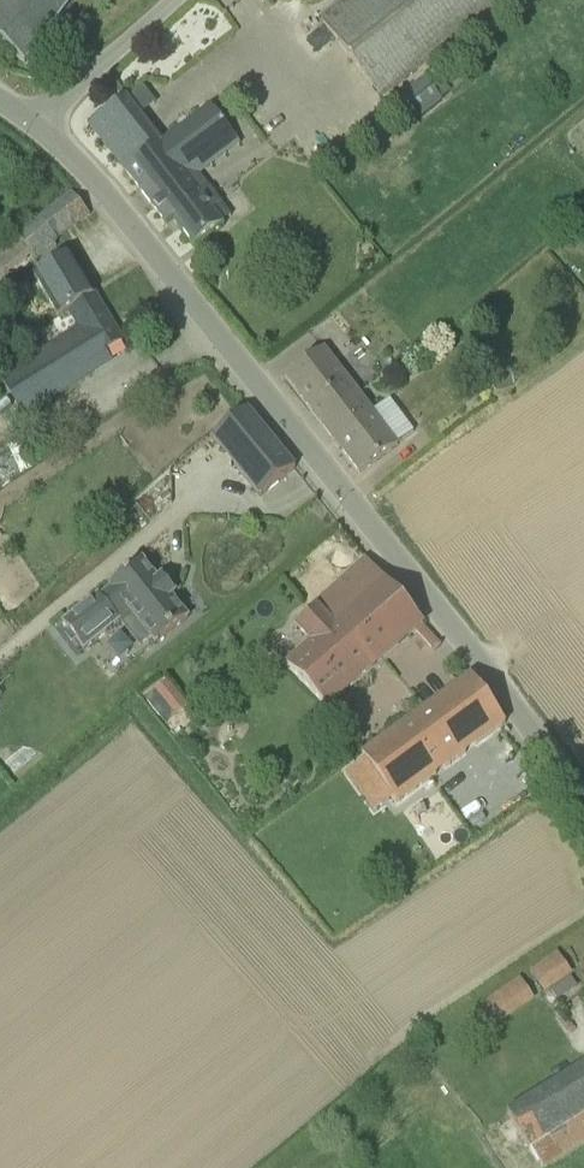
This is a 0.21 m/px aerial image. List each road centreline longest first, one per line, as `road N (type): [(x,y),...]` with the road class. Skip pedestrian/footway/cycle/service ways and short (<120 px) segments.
road 1 (unclassified): [(583,808),(494,682),(91,177),(35,127)]
road 2 (unclassified): [(35,127),(175,0)]

